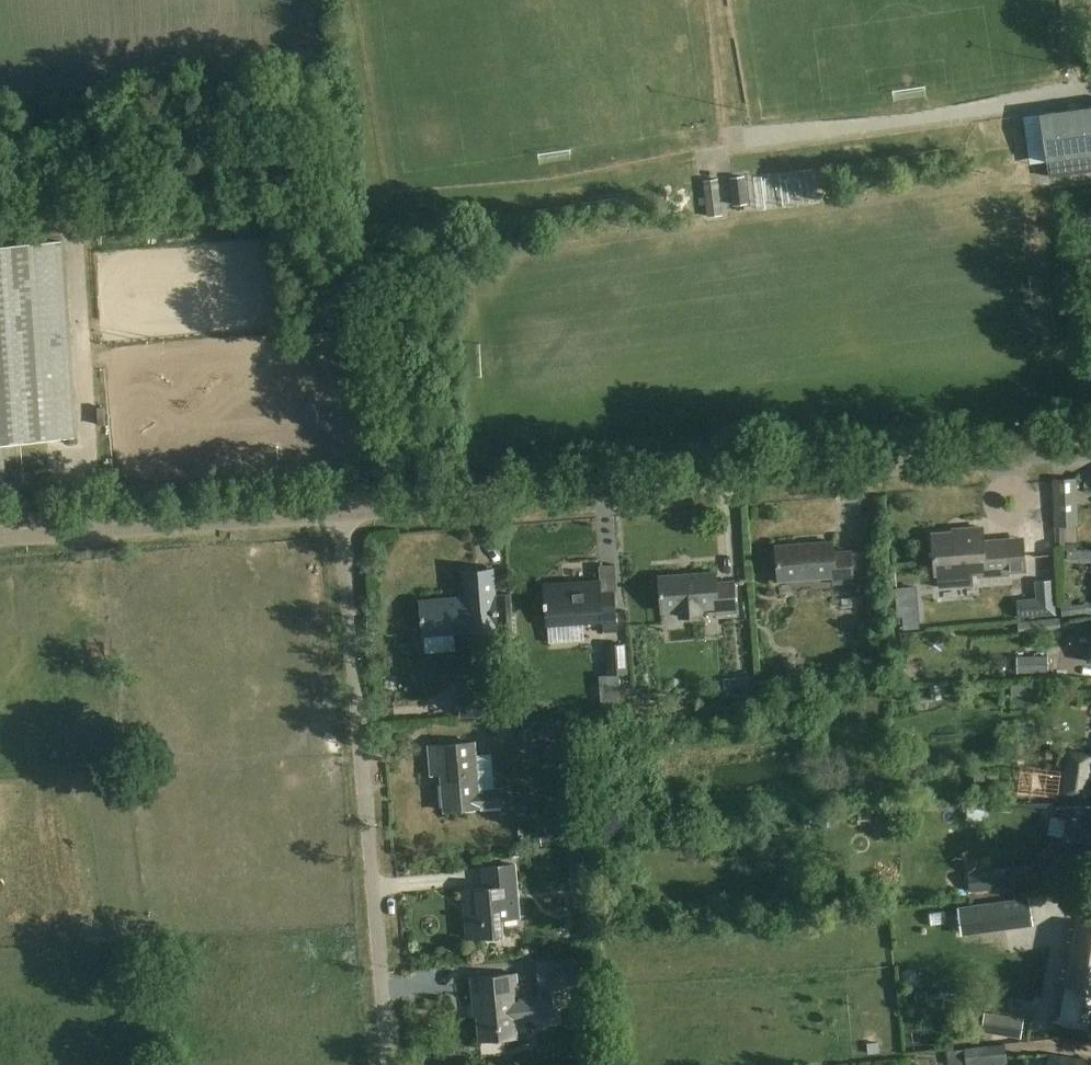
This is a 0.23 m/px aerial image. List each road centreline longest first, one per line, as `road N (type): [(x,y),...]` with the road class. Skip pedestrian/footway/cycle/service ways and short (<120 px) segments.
road 1 (unclassified): [(339,514),(1090,452)]
road 2 (residential): [(388,1064),(339,514)]
road 3 (unclassified): [(0,539),(339,514)]

